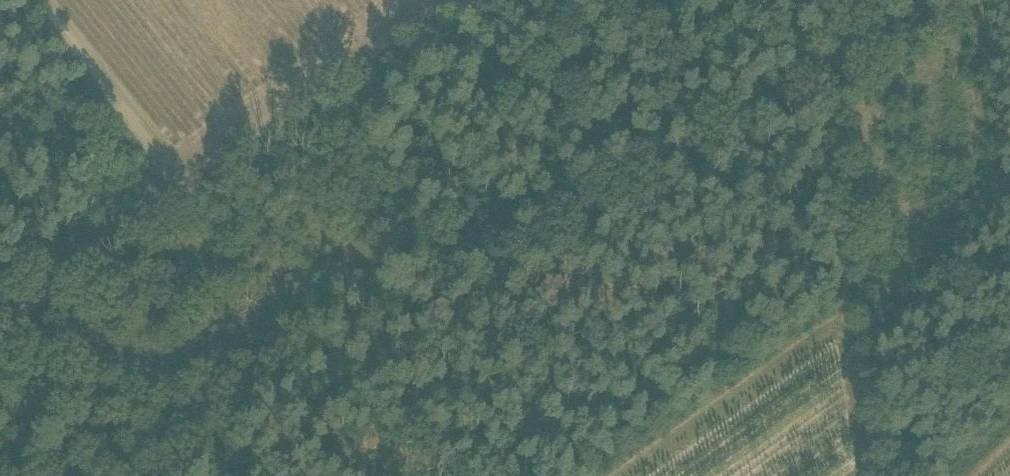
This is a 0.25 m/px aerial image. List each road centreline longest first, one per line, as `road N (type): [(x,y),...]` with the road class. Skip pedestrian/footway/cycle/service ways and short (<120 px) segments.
road 1 (track): [(460,0),(0,324)]
road 2 (track): [(1009,206),(874,339),(854,338),(845,326),(813,0)]
road 3 (track): [(38,0),(187,189)]
road 4 (track): [(875,475),(854,338)]

